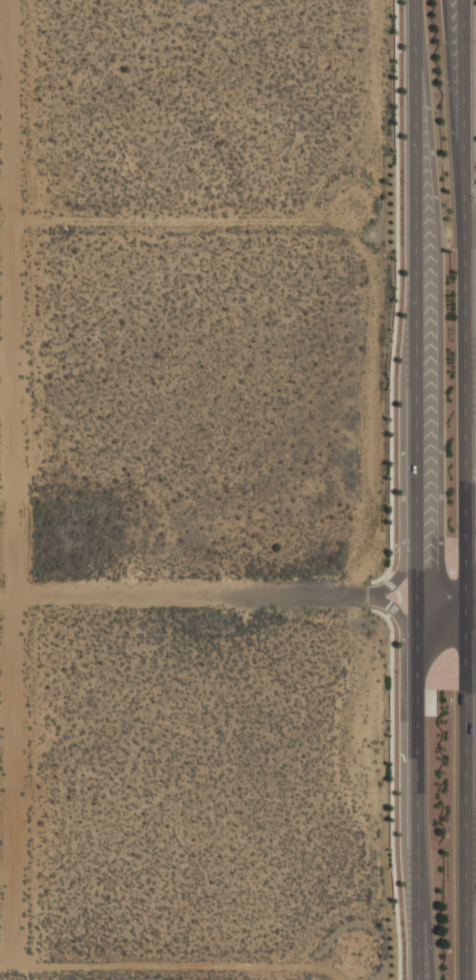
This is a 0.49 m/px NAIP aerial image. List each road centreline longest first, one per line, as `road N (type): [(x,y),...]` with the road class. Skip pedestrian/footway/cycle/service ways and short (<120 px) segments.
road 1 (track): [(19,921),(10,0)]
road 2 (secondary): [(417,0),(419,593)]
road 3 (secondary): [(417,32),(440,251),(442,568),(470,593)]
road 4 (secondary): [(384,593),(402,620),(403,849),(423,979)]
road 5 (secondary): [(419,593),(423,979)]
road 6 (secondary): [(467,979),(470,593)]
road 7 (secondary): [(470,593),(467,224)]
road 8 (track): [(0,596),(365,594)]
road 9 (secondary): [(416,293),(402,385),(402,567),(384,593)]
road 10 (secondary): [(467,224),(466,0)]

